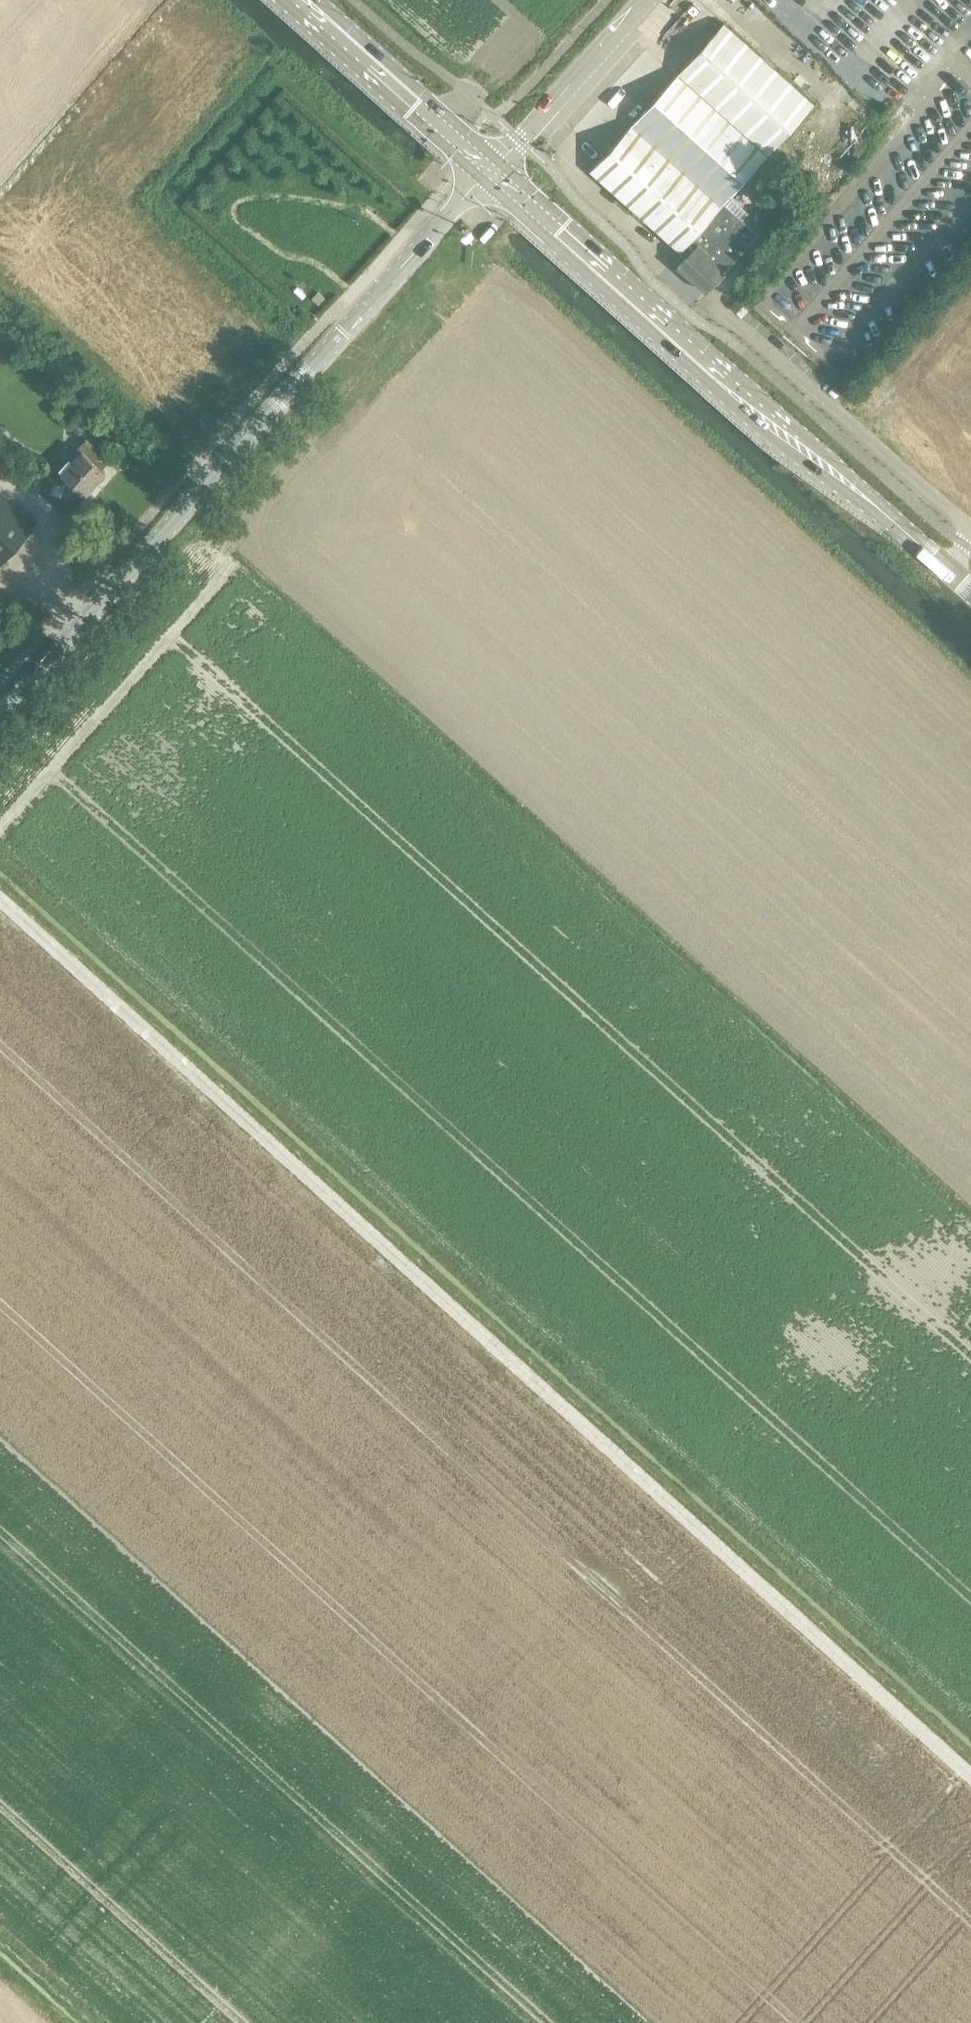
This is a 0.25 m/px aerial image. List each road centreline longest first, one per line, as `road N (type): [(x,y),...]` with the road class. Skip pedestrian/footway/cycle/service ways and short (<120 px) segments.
road 1 (track): [(0,896),(970,1775)]
road 2 (tertiary): [(0,716),(493,168)]
road 3 (secondary): [(970,588),(493,168)]
road 4 (secondary): [(306,0),(493,168)]
road 5 (tertiary): [(493,168),(642,0)]

